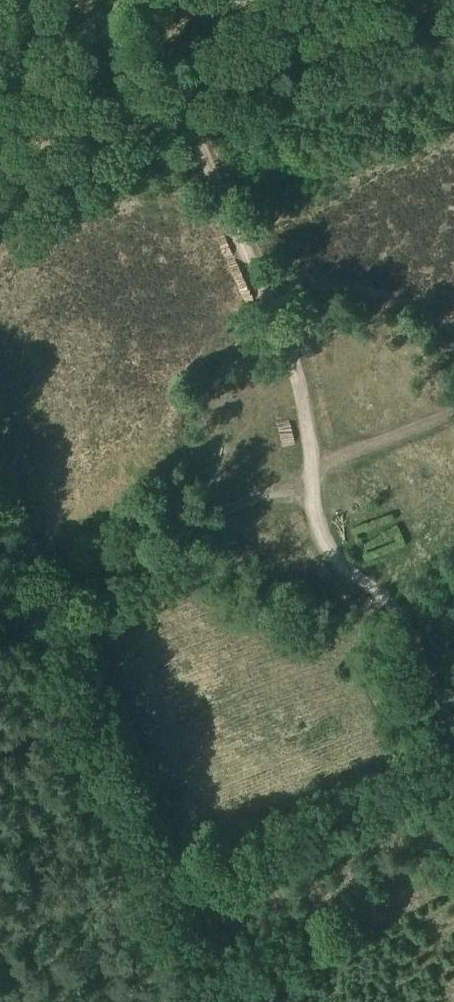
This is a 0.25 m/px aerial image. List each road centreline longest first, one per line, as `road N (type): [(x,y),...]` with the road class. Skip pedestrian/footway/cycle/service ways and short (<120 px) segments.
road 1 (track): [(311,463),(301,383),(133,0)]
road 2 (track): [(453,751),(390,605),(331,555),(315,530),(311,463)]
road 3 (track): [(21,592),(311,463)]
road 4 (track): [(311,463),(453,410)]

